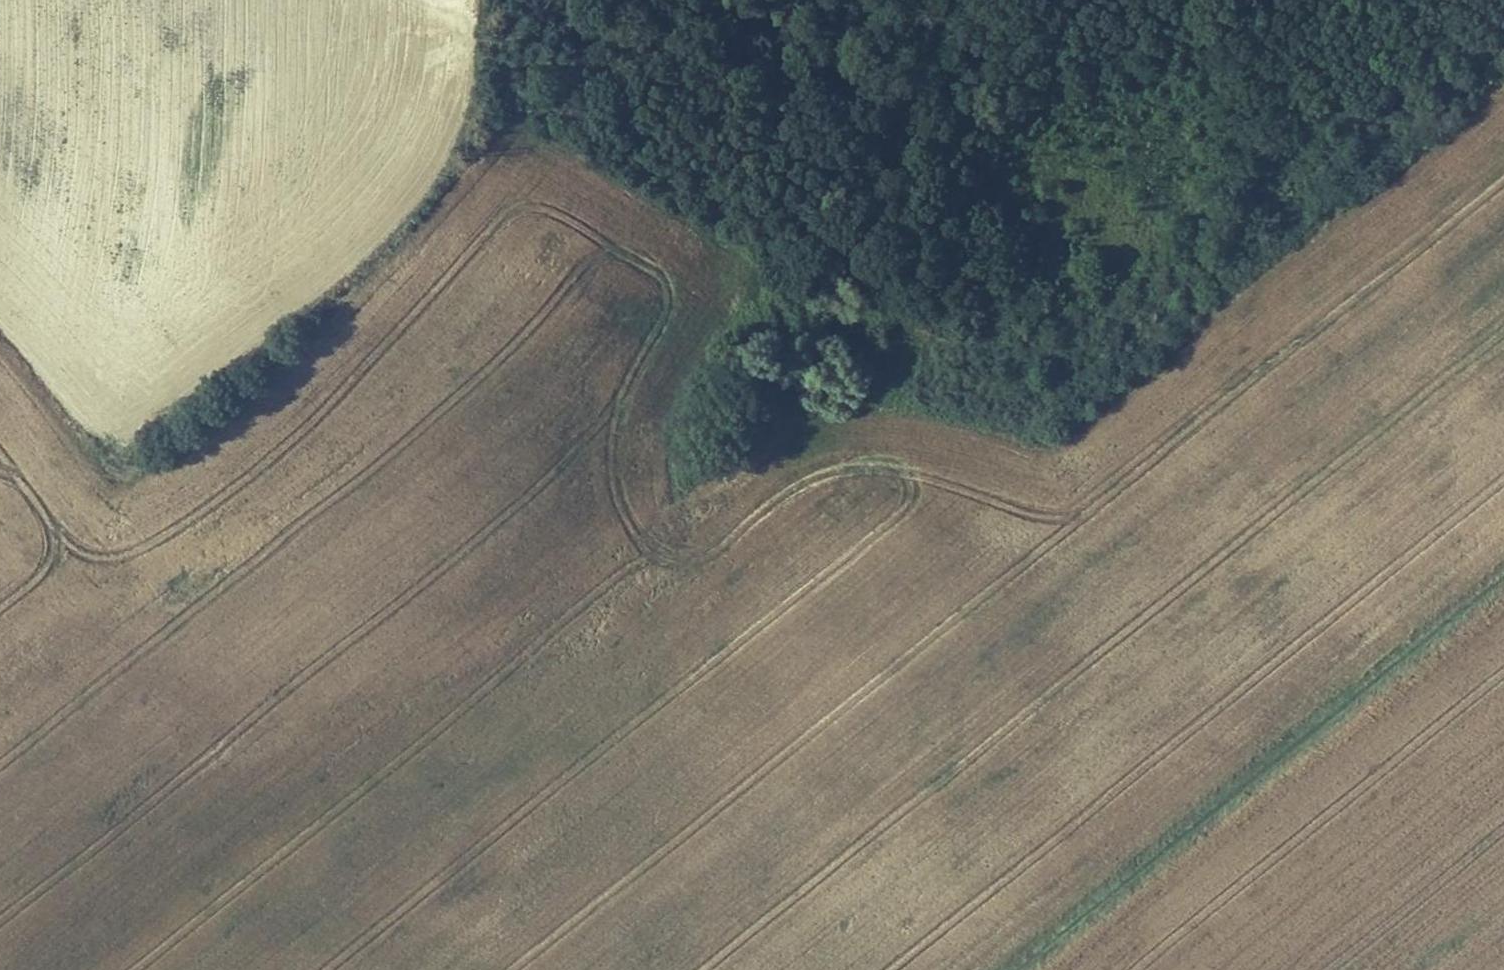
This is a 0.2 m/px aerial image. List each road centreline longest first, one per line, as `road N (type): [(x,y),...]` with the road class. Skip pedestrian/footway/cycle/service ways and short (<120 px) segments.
road 1 (track): [(1011,969),(1503,575)]

